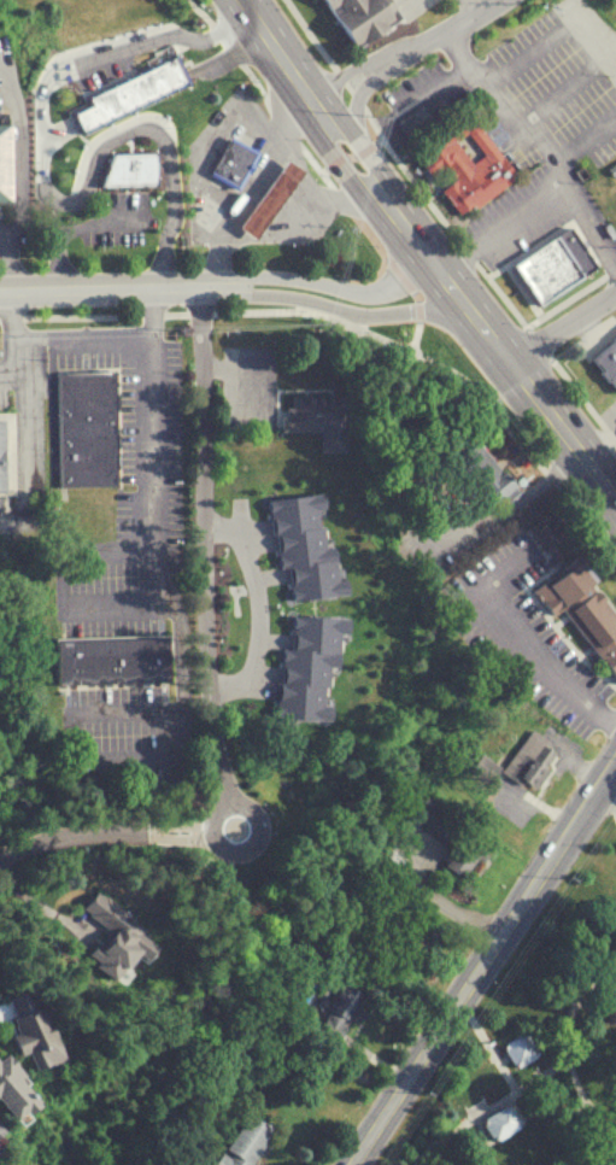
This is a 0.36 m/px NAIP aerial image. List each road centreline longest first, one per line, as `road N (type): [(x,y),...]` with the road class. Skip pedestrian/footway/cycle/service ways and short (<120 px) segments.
road 1 (residential): [(199,285),(206,709),(235,830),(0,855)]
road 2 (residential): [(615,766),(353,1164)]
road 3 (secondary): [(242,0),(430,262)]
road 4 (tertiary): [(199,285),(353,315),(418,310),(475,317)]
road 5 (tertiary): [(430,262),(364,293),(256,276),(199,285)]
road 6 (tertiary): [(199,285),(0,288)]
road 7 (secondary): [(508,359),(615,499)]
road 8 (residential): [(508,359),(615,293)]

